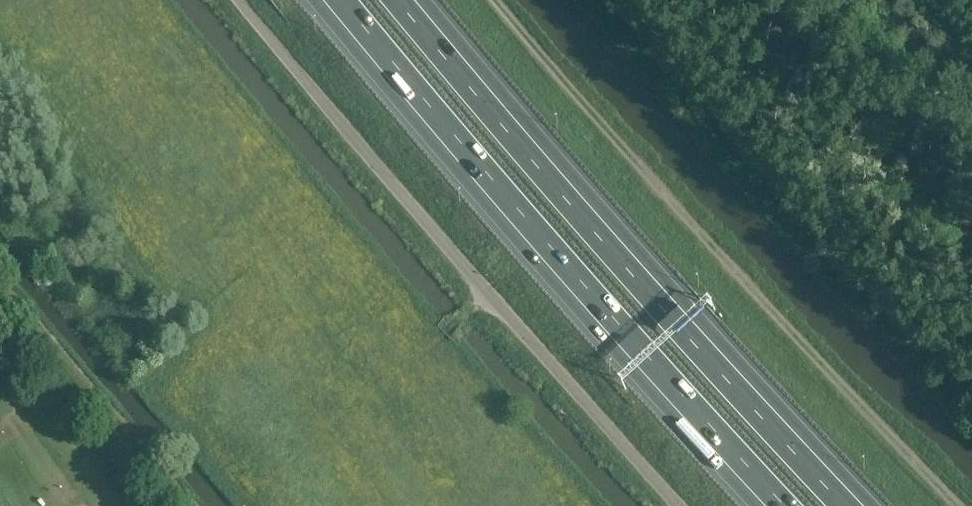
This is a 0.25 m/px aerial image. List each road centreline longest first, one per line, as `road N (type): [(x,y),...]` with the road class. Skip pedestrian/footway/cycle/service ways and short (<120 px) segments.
road 1 (track): [(957,505),(496,0)]
road 2 (motorway): [(854,505),(407,0)]
road 3 (motorway): [(333,0),(776,505)]
road 4 (unclassified): [(678,505),(240,0)]

